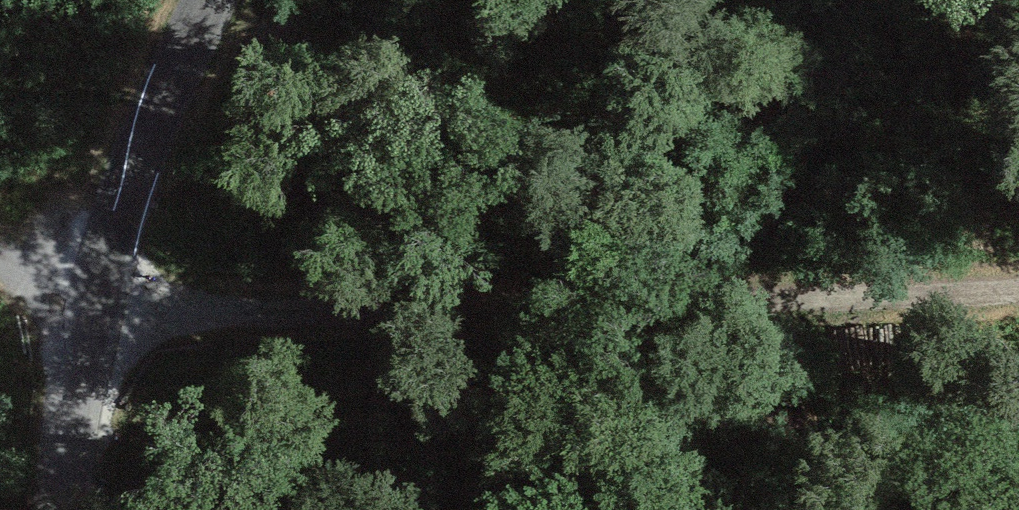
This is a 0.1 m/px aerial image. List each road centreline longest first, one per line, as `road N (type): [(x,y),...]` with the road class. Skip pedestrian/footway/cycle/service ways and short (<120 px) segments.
road 1 (track): [(695,306),(80,338)]
road 2 (unclassified): [(67,509),(86,303),(130,189),(224,0)]
road 3 (track): [(695,306),(1018,289)]

